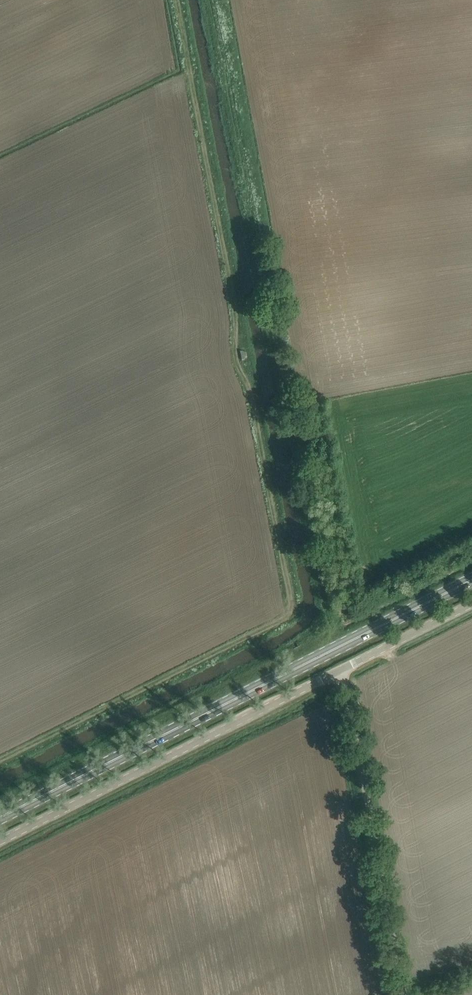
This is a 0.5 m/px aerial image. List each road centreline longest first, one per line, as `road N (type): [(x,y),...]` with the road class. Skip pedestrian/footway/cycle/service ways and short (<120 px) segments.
road 1 (track): [(176,0),(236,316),(236,354),(291,609),(0,761)]
road 2 (primary): [(0,817),(471,578)]
road 3 (unclassified): [(0,840),(471,603)]
road 4 (track): [(404,994),(337,672)]

